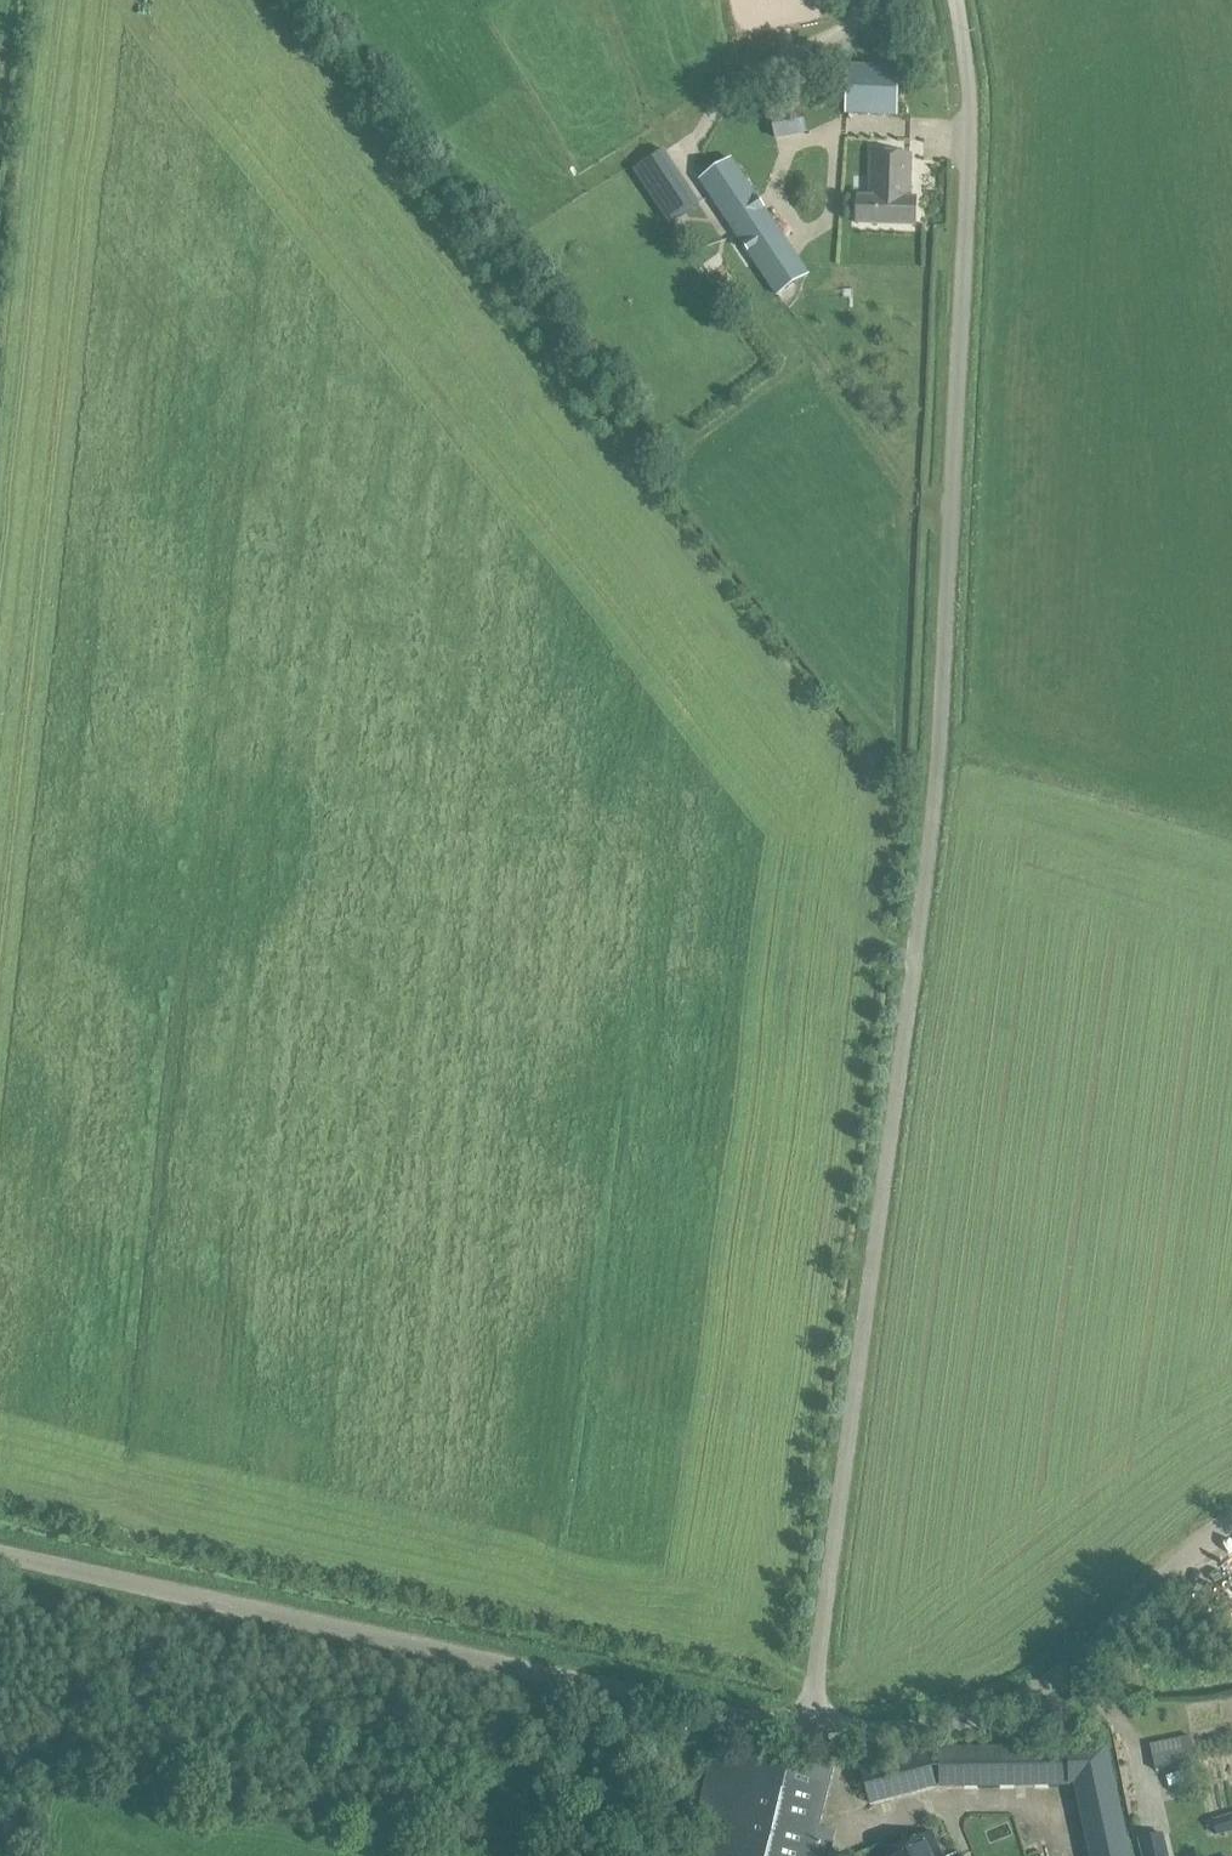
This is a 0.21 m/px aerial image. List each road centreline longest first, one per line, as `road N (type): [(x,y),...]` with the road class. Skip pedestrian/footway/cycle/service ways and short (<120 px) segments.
road 1 (unclassified): [(814,1728),(943,755),(972,113),(957,0)]
road 2 (unclassified): [(814,1728),(0,1554)]
road 3 (unclassified): [(1231,1524),(1048,1685),(1014,1705),(896,1731),(814,1728)]

